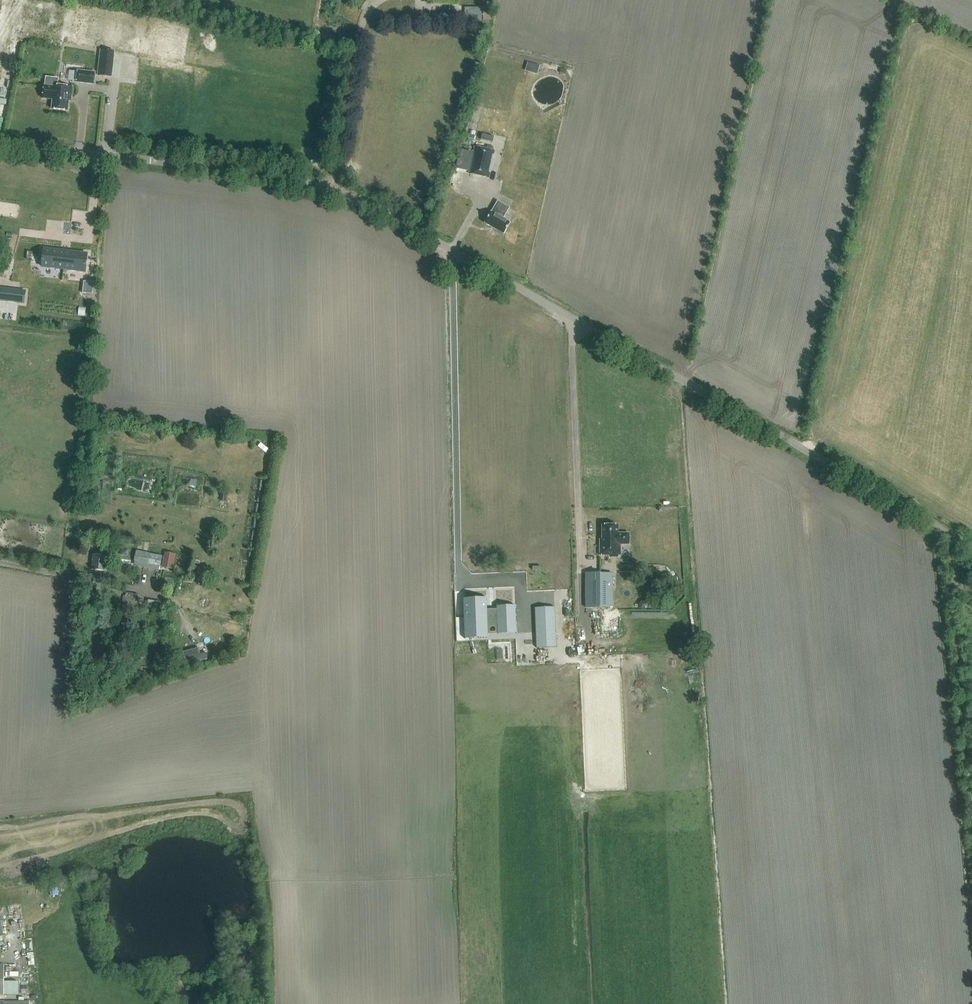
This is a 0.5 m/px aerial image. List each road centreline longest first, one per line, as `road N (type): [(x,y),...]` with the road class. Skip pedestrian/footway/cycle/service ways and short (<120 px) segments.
road 1 (unclassified): [(971,550),(357,201),(305,182),(0,142)]
road 2 (track): [(578,534),(571,318)]
road 3 (track): [(375,0),(360,24),(327,190)]

